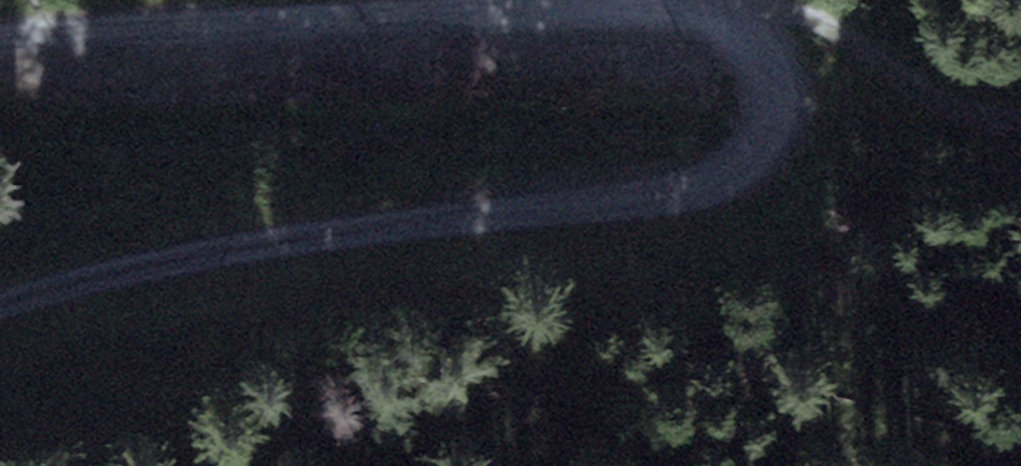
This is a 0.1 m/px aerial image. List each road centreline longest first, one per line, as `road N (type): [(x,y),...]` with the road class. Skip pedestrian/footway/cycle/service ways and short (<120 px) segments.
road 1 (track): [(0,304),(151,265),(722,181),(768,146),(780,98),(755,41),(719,14)]
road 2 (track): [(719,14),(646,5),(0,39)]
road 3 (track): [(1020,121),(964,107),(803,14),(764,8),(719,14)]

